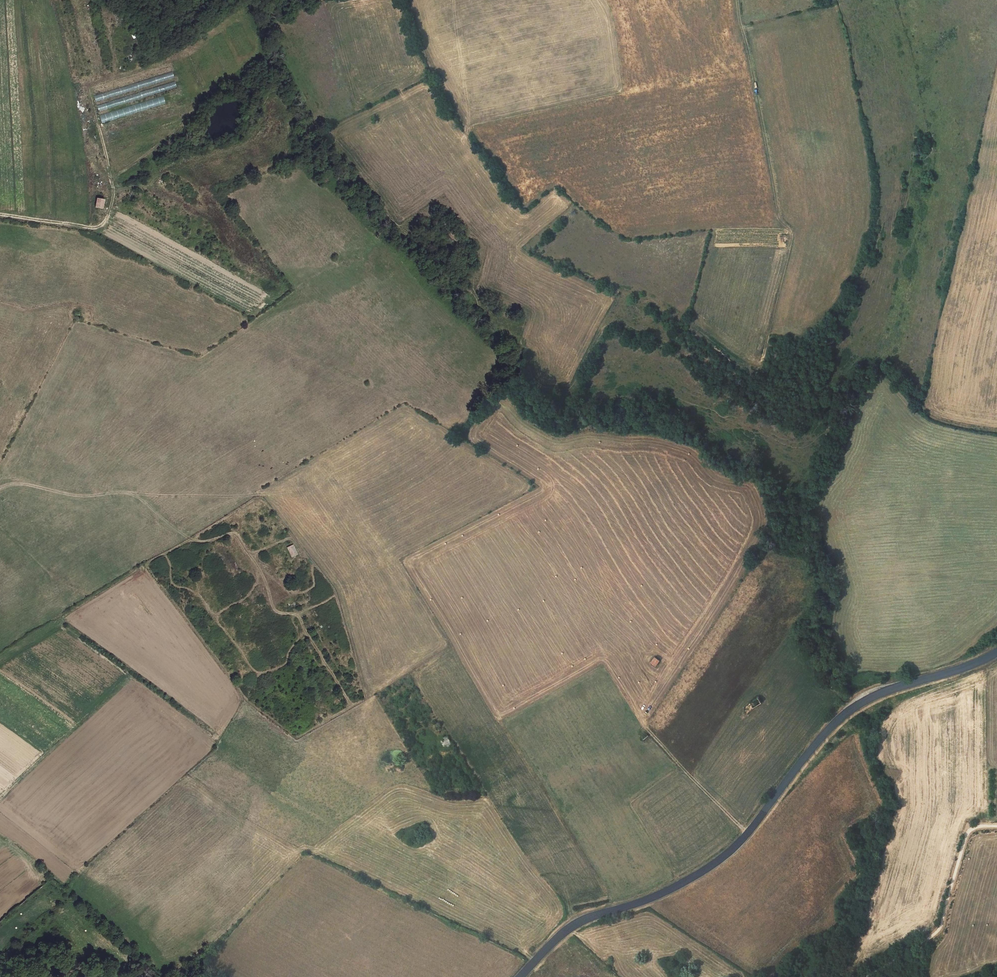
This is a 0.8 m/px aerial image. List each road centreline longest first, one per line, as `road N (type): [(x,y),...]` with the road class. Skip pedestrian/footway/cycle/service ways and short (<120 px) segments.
road 1 (primary): [(520,976),(579,921),(645,900),(720,860),(823,734),(859,703),(996,652)]
road 2 (track): [(0,213),(88,227),(104,222),(113,187),(91,94)]
road 3 (track): [(942,929),(964,837),(970,827),(996,825)]

